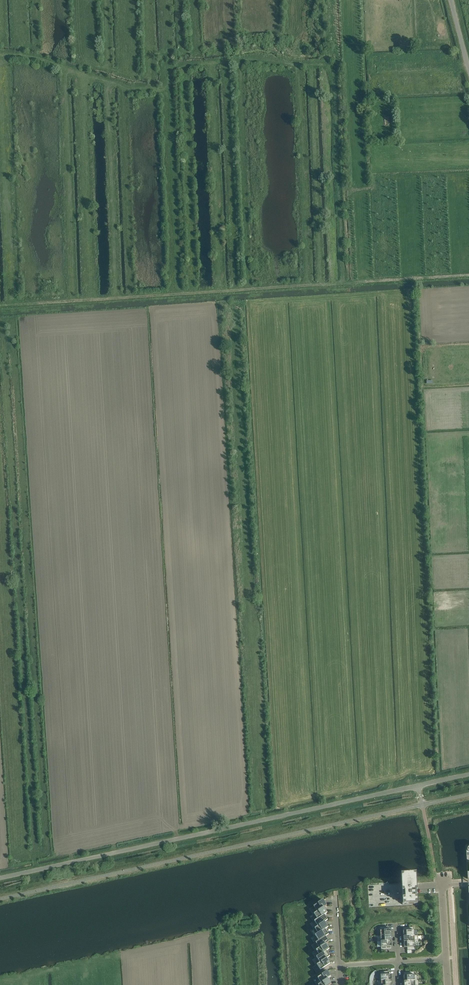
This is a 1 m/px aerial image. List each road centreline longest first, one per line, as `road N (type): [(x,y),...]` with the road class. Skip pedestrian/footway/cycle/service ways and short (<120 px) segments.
road 1 (track): [(468,272),(0,306)]
road 2 (unclassified): [(0,878),(418,786)]

